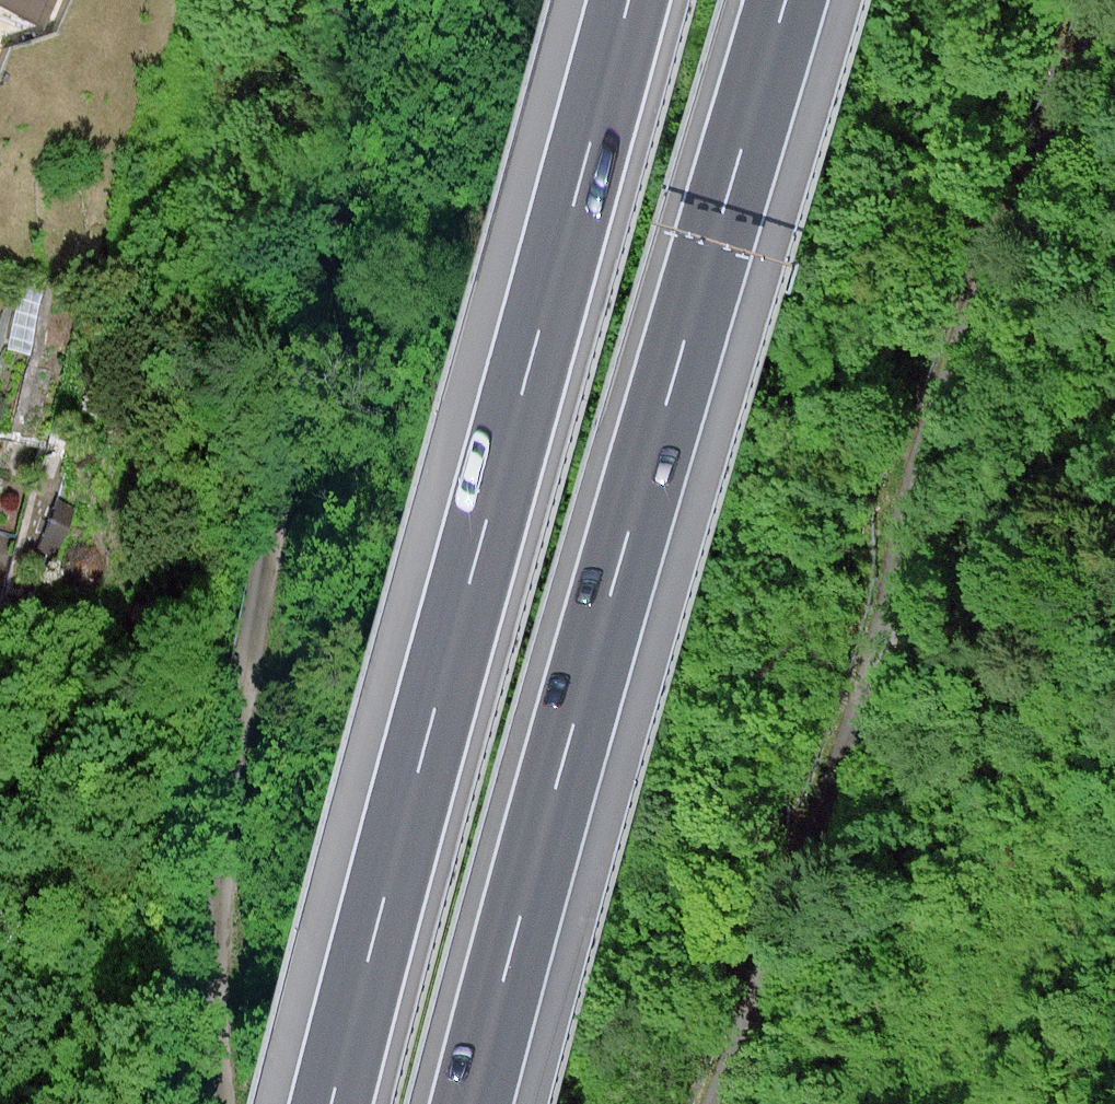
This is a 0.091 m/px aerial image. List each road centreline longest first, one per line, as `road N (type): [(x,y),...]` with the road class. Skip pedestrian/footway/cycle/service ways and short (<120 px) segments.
road 1 (track): [(1114,3),(1006,249),(809,858),(711,1103)]
road 2 (motorway): [(475,1103),(567,758),(789,0)]
road 3 (motorway): [(626,0),(327,1103)]
road 4 (residential): [(226,1103),(209,944),(208,752),(253,231),(261,0)]

